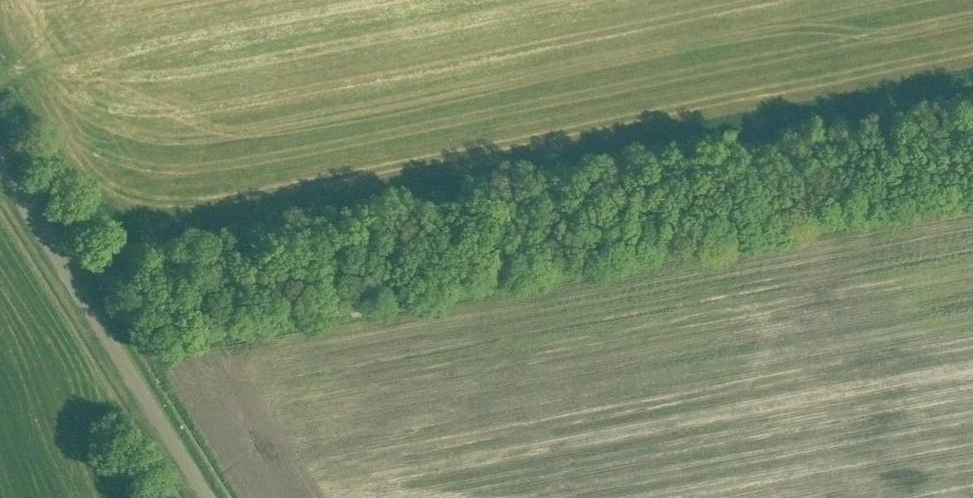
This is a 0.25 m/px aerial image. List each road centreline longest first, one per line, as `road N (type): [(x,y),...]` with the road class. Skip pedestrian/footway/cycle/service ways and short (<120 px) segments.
road 1 (unclassified): [(206,497),(0,168)]

